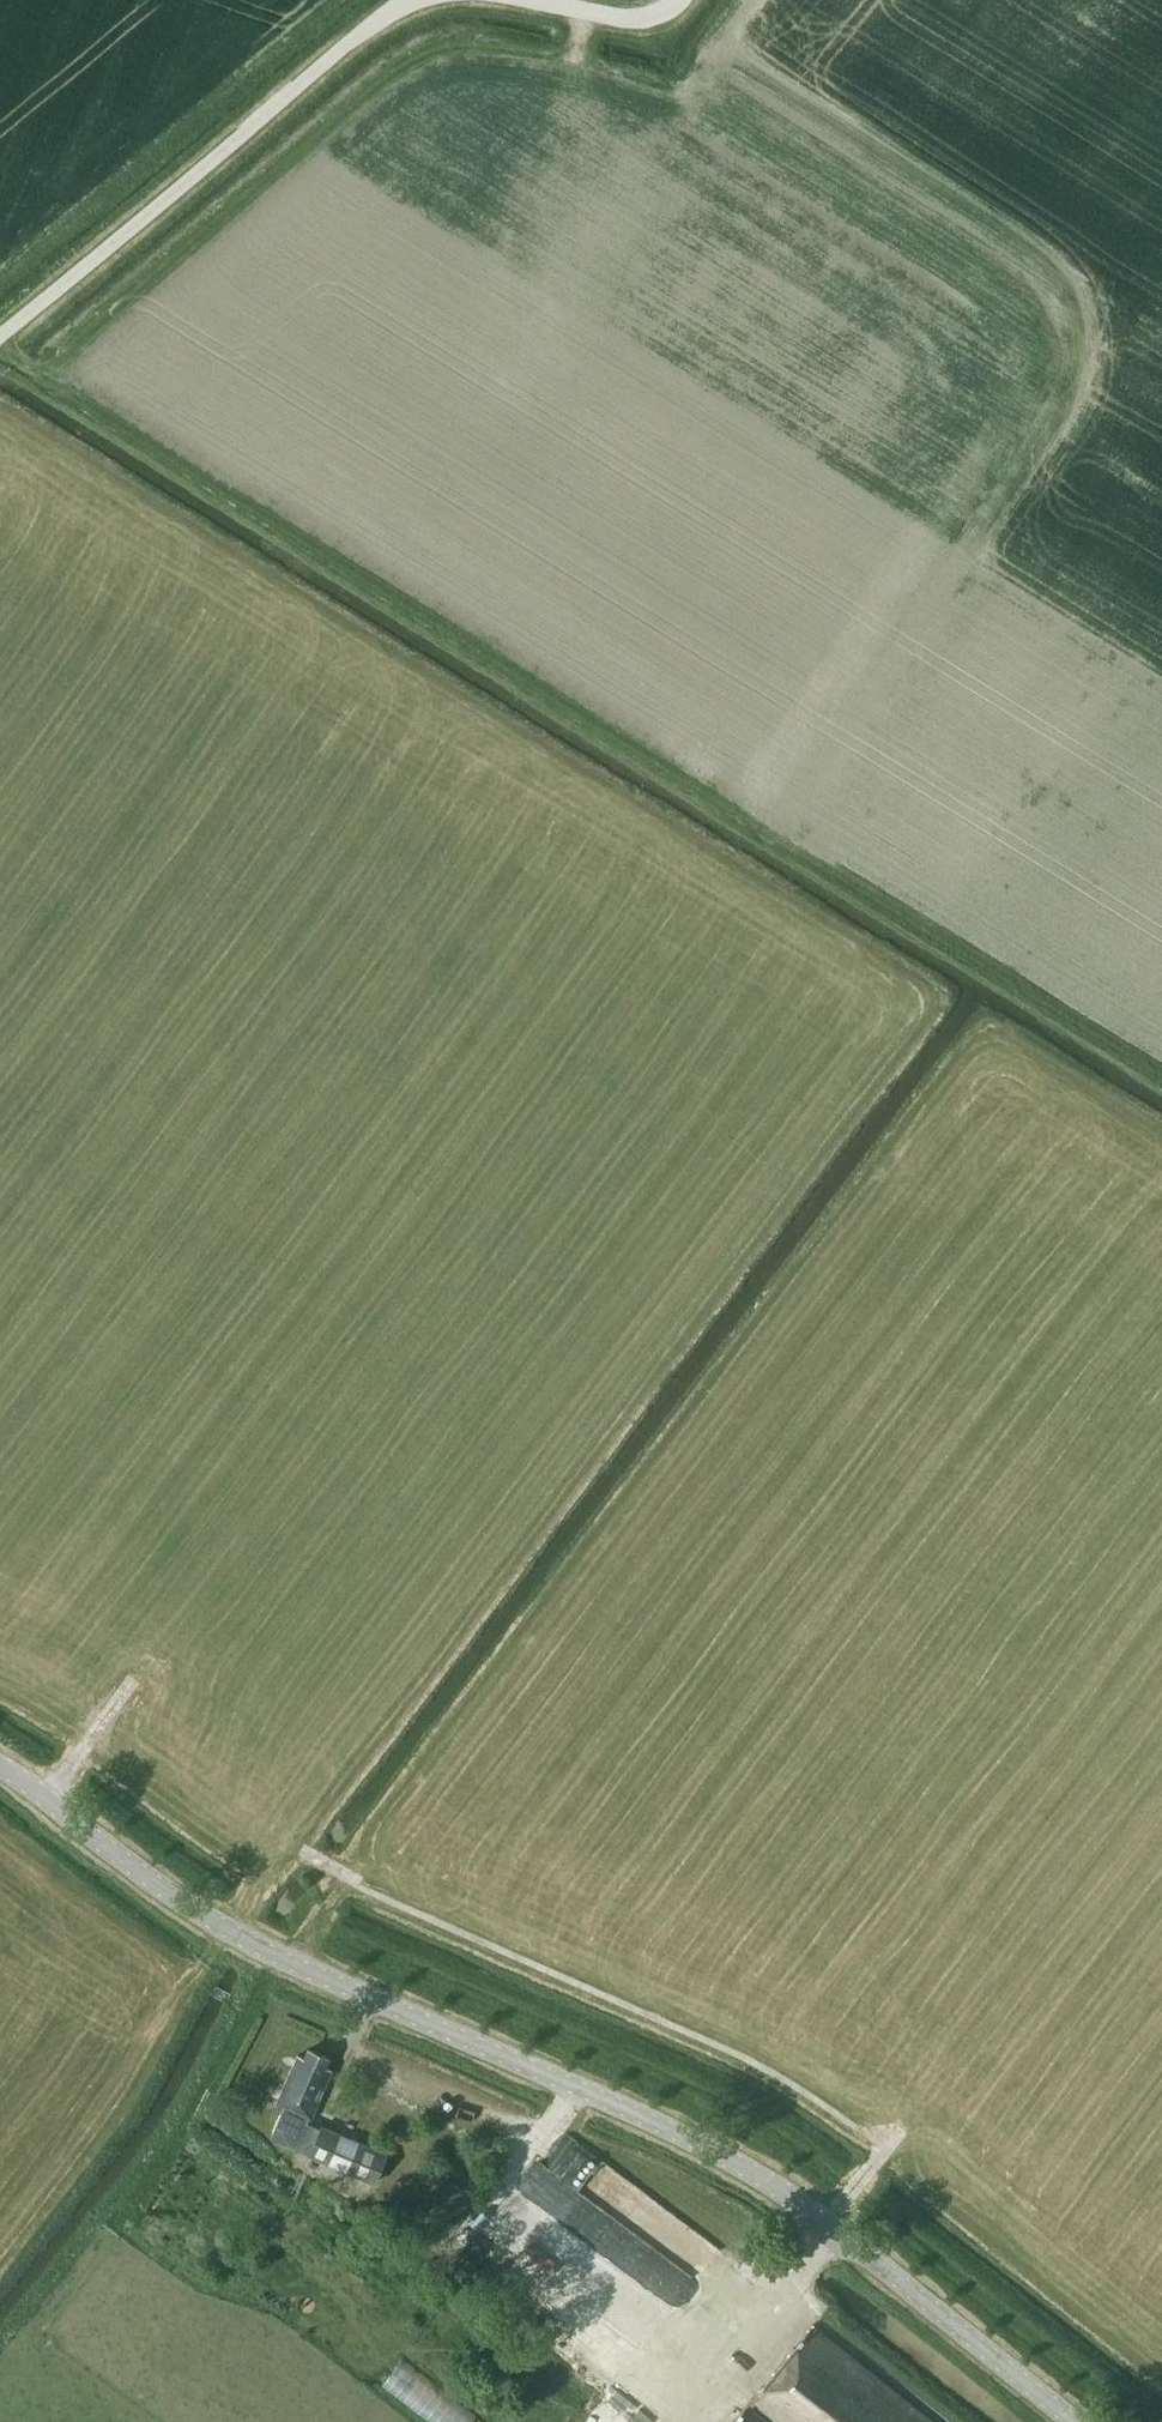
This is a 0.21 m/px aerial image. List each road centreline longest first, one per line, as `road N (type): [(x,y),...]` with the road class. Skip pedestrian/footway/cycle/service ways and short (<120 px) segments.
road 1 (tertiary): [(0,1740),(280,1943),(705,2139),(831,2211),(1095,2421)]

